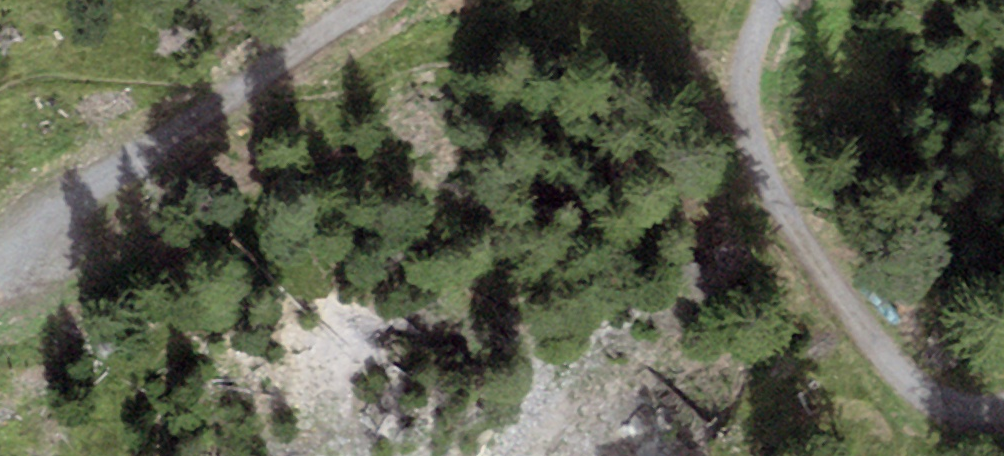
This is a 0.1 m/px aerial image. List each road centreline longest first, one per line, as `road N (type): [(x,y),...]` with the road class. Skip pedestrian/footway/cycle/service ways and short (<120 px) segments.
road 1 (track): [(1003,409),(957,405),(892,364),(788,224),(759,168),(744,94)]
road 2 (track): [(230,98),(0,242)]
road 3 (track): [(374,0),(230,98)]

